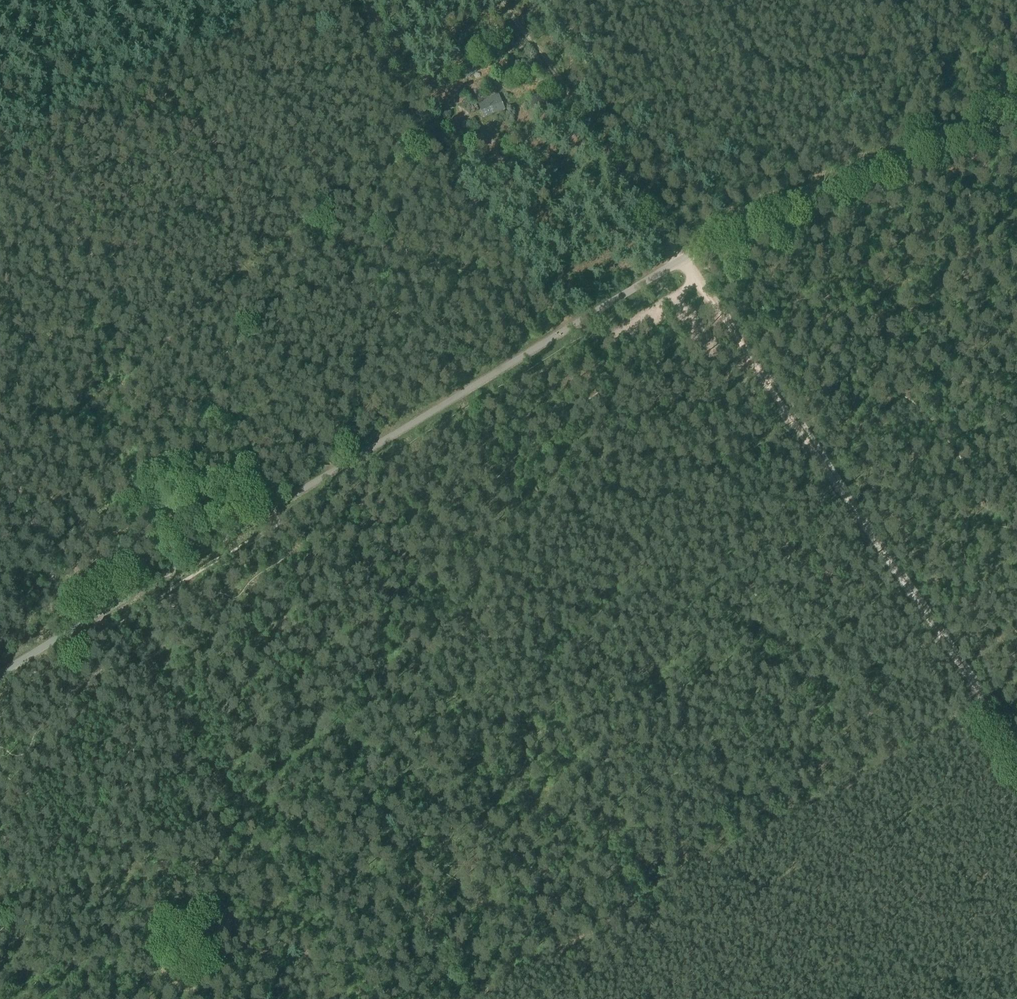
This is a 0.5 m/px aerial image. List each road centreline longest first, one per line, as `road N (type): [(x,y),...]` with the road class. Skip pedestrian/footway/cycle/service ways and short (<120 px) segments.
road 1 (unclassified): [(0,675),(680,261)]
road 2 (track): [(467,998),(987,709)]
road 3 (track): [(694,281),(987,709)]
road 4 (track): [(566,331),(338,0)]
road 5 (unclassified): [(680,261),(1016,114)]
road 6 (track): [(687,257),(507,0)]
road 7 (track): [(156,350),(0,127)]
road 8 (track): [(290,537),(156,350)]

